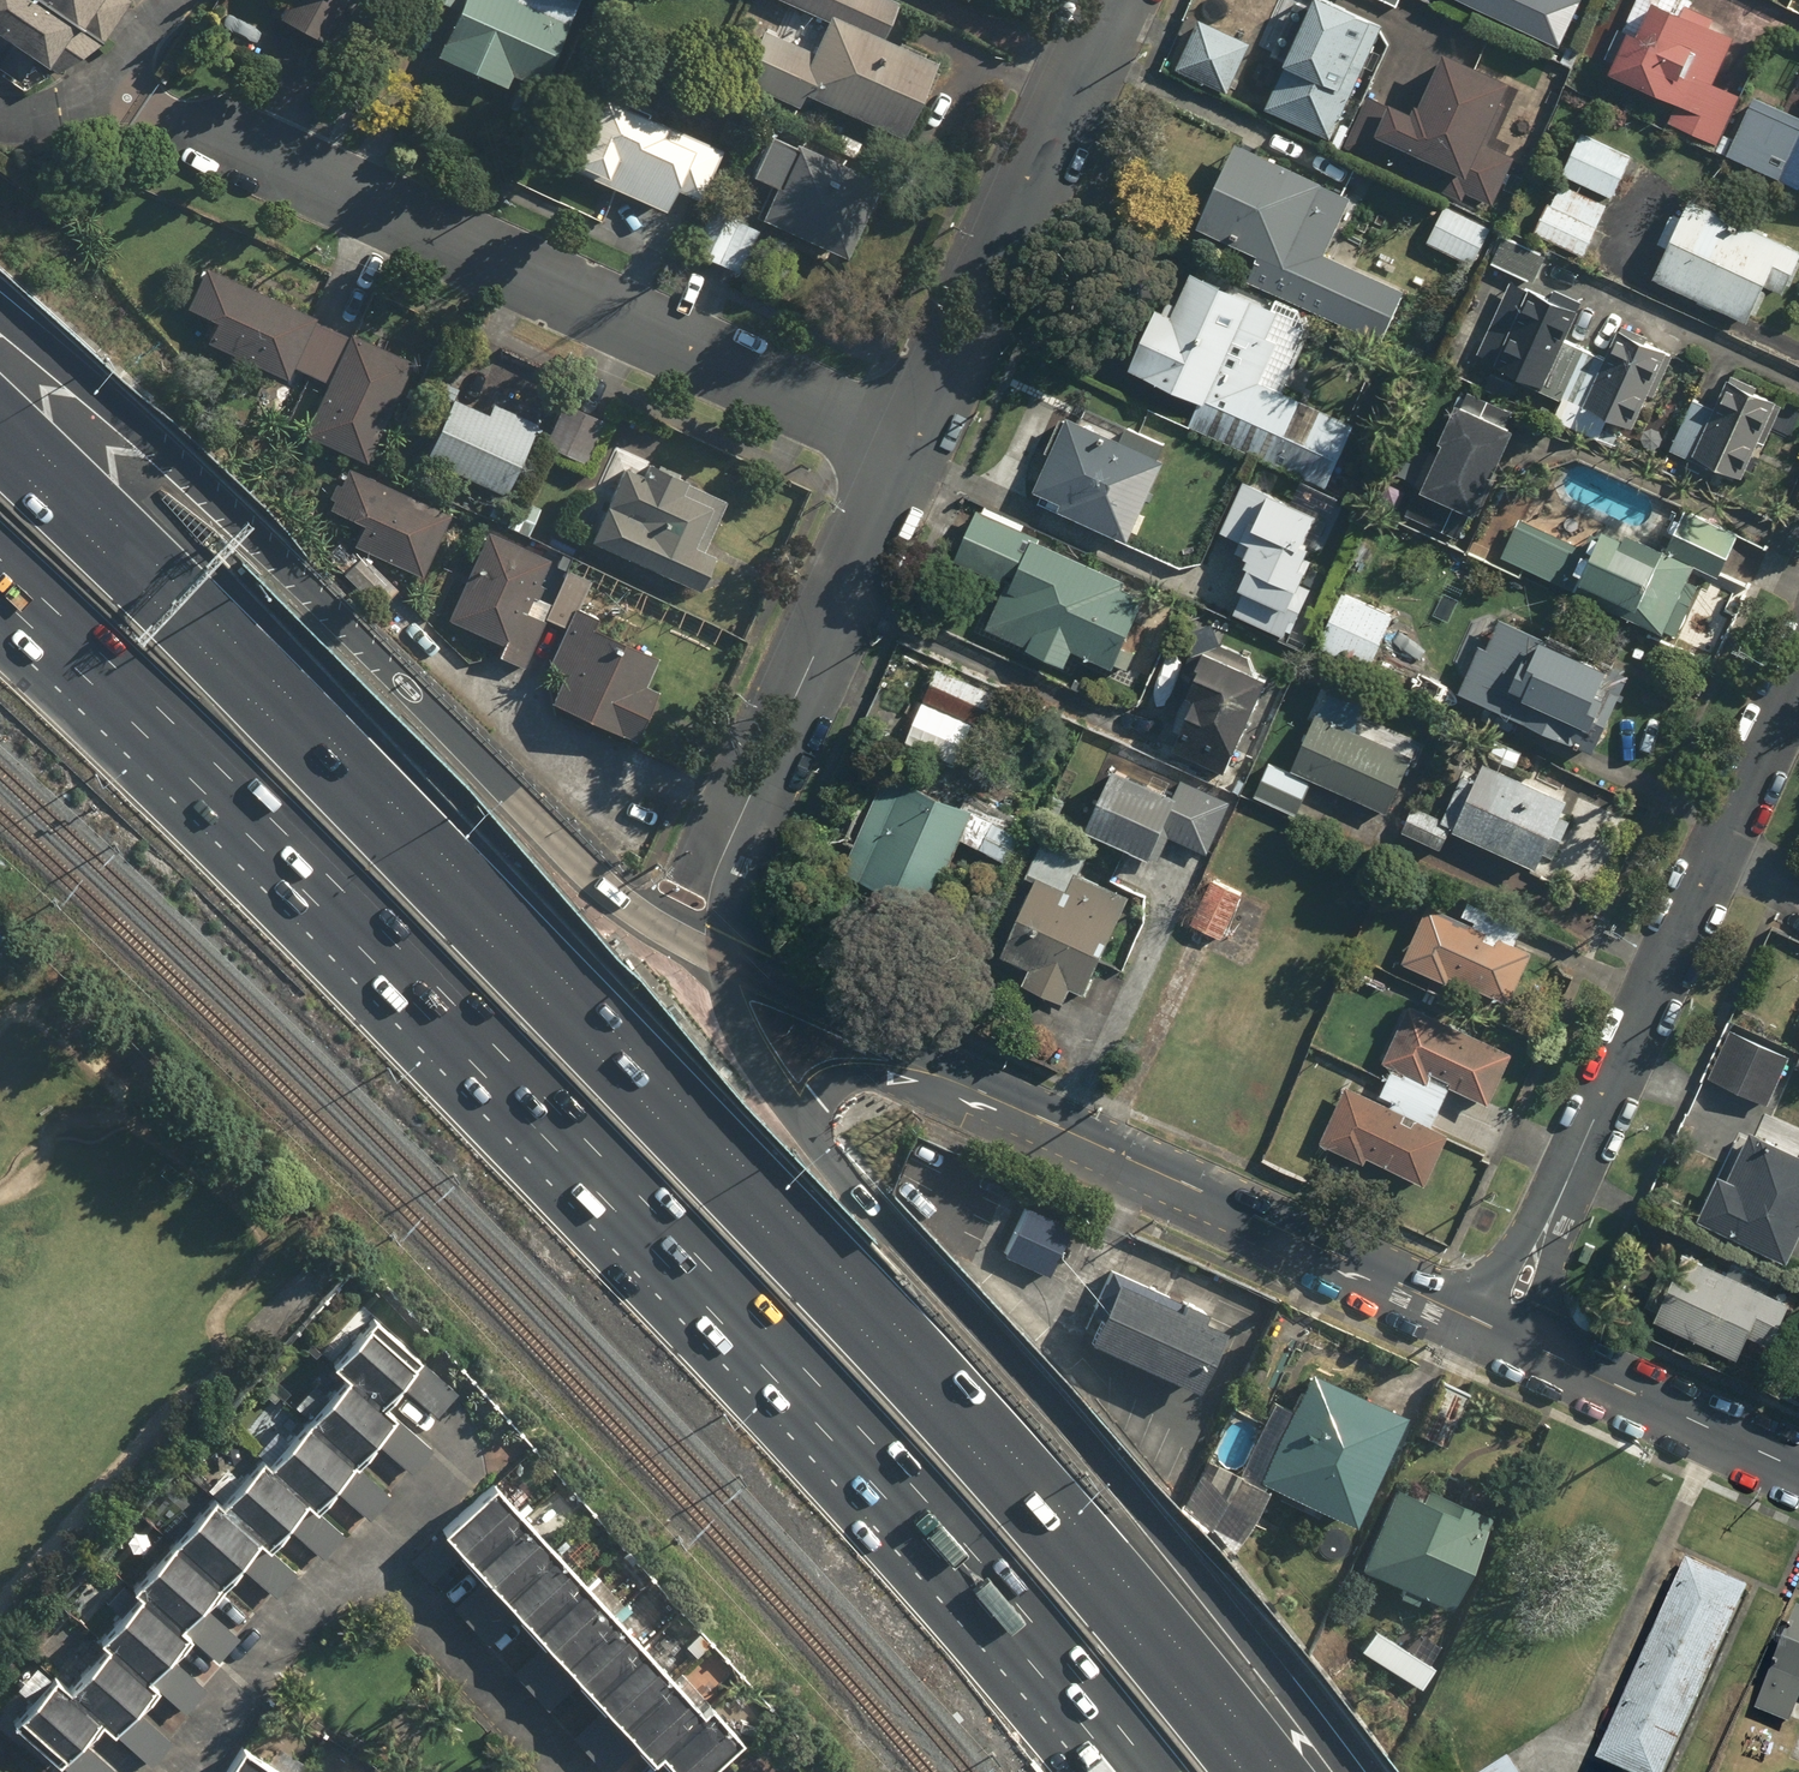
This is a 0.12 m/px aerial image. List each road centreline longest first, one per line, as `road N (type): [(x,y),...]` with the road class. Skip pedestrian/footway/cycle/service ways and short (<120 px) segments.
road 1 (motorway): [(0,455),(262,709),(874,1344),(1028,1512),(1243,1771)]
road 2 (motorway): [(1156,1771),(788,1350),(108,656),(0,559)]
road 3 (motorway): [(0,318),(184,467),(586,871),(642,914),(723,957)]
road 4 (residential): [(125,79),(908,449)]
road 5 (motorway): [(797,1114),(1143,1514),(1346,1771)]
road 6 (residential): [(1500,1330),(1798,672)]
road 7 (tertiary): [(1500,1330),(940,1069)]
road 8 (residential): [(908,449),(721,864),(723,957)]
road 9 (residential): [(1115,0),(908,449)]
road 10 (tertiary): [(1798,1468),(1500,1330)]
road 11 (tertiary): [(723,957),(873,1027),(940,1069)]
road 12 (motorway): [(723,957),(759,1061),(797,1114)]
road 13 (motorway): [(940,1069),(839,1083),(797,1114)]
road 14 (residential): [(125,79),(50,112),(0,119)]

